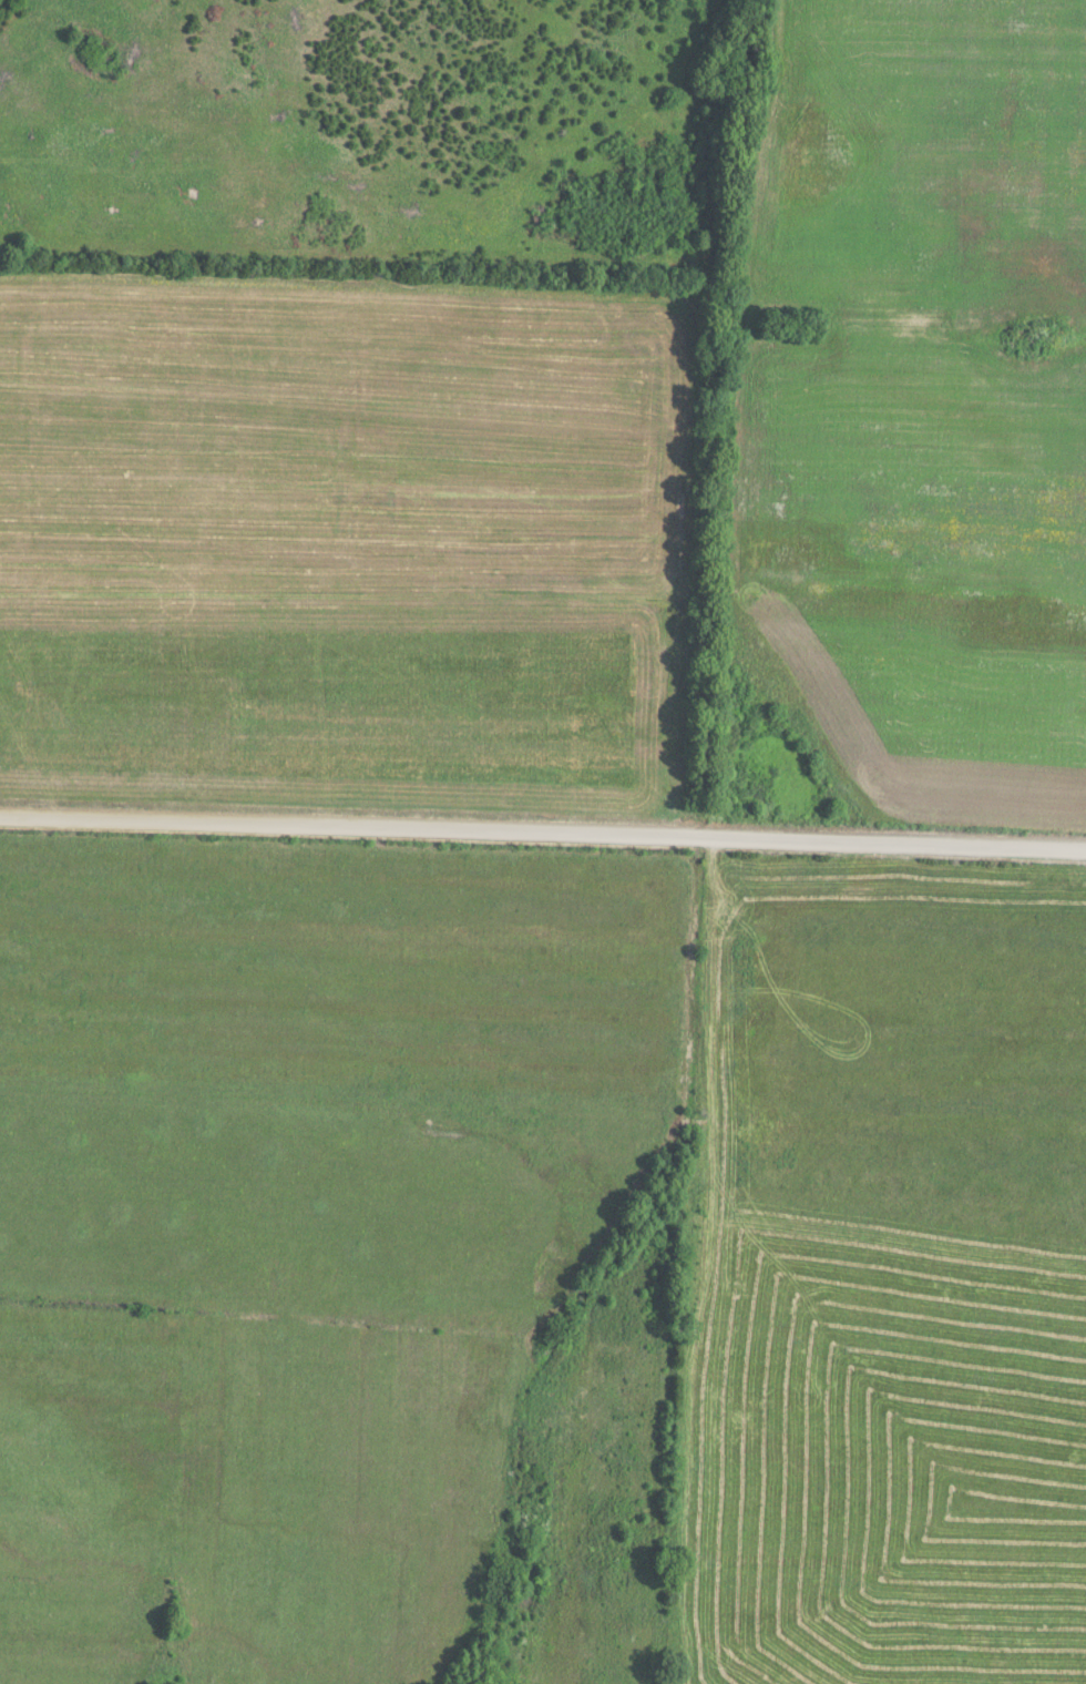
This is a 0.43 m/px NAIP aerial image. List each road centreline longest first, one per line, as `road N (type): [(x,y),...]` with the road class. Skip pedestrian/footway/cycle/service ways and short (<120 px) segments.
road 1 (residential): [(1085,854),(0,819)]

